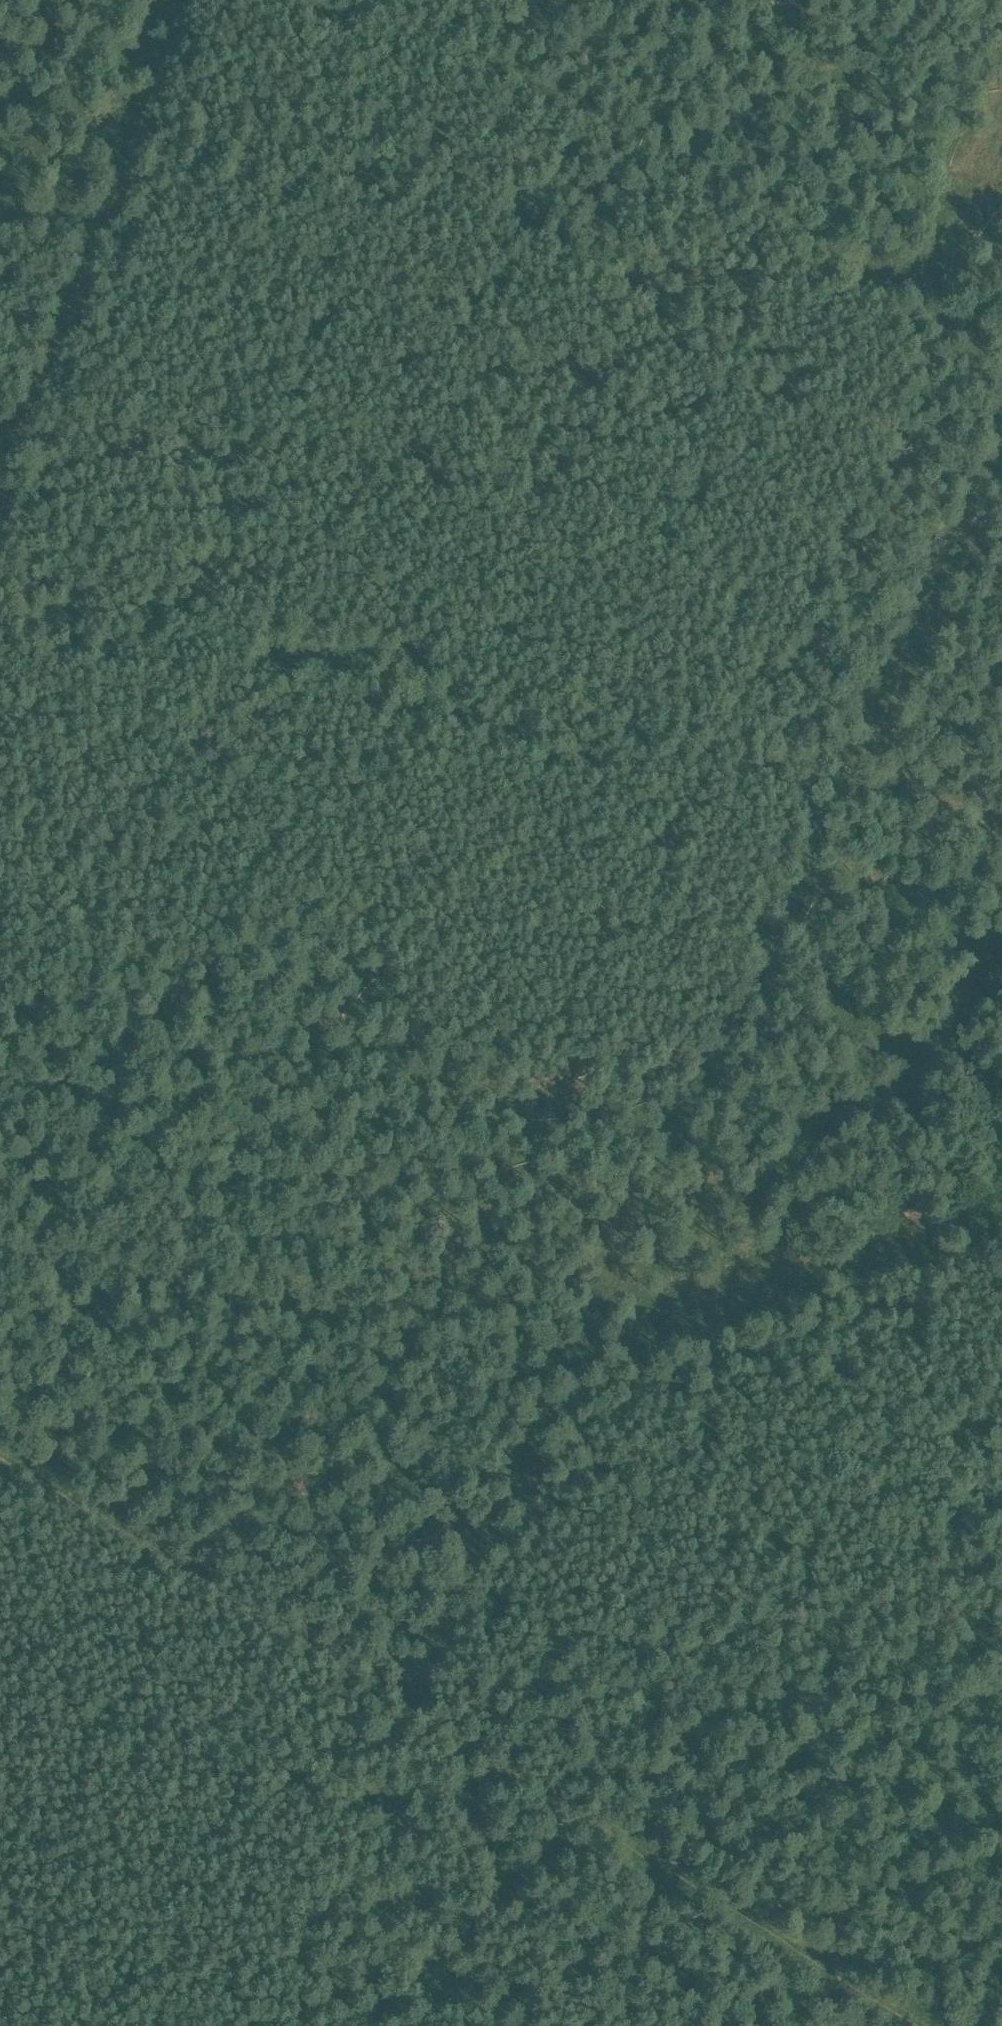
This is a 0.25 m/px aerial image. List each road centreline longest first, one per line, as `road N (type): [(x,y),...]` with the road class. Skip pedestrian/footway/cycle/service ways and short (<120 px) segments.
road 1 (track): [(0,1457),(549,1785),(912,2025)]
road 2 (track): [(0,435),(175,0)]

